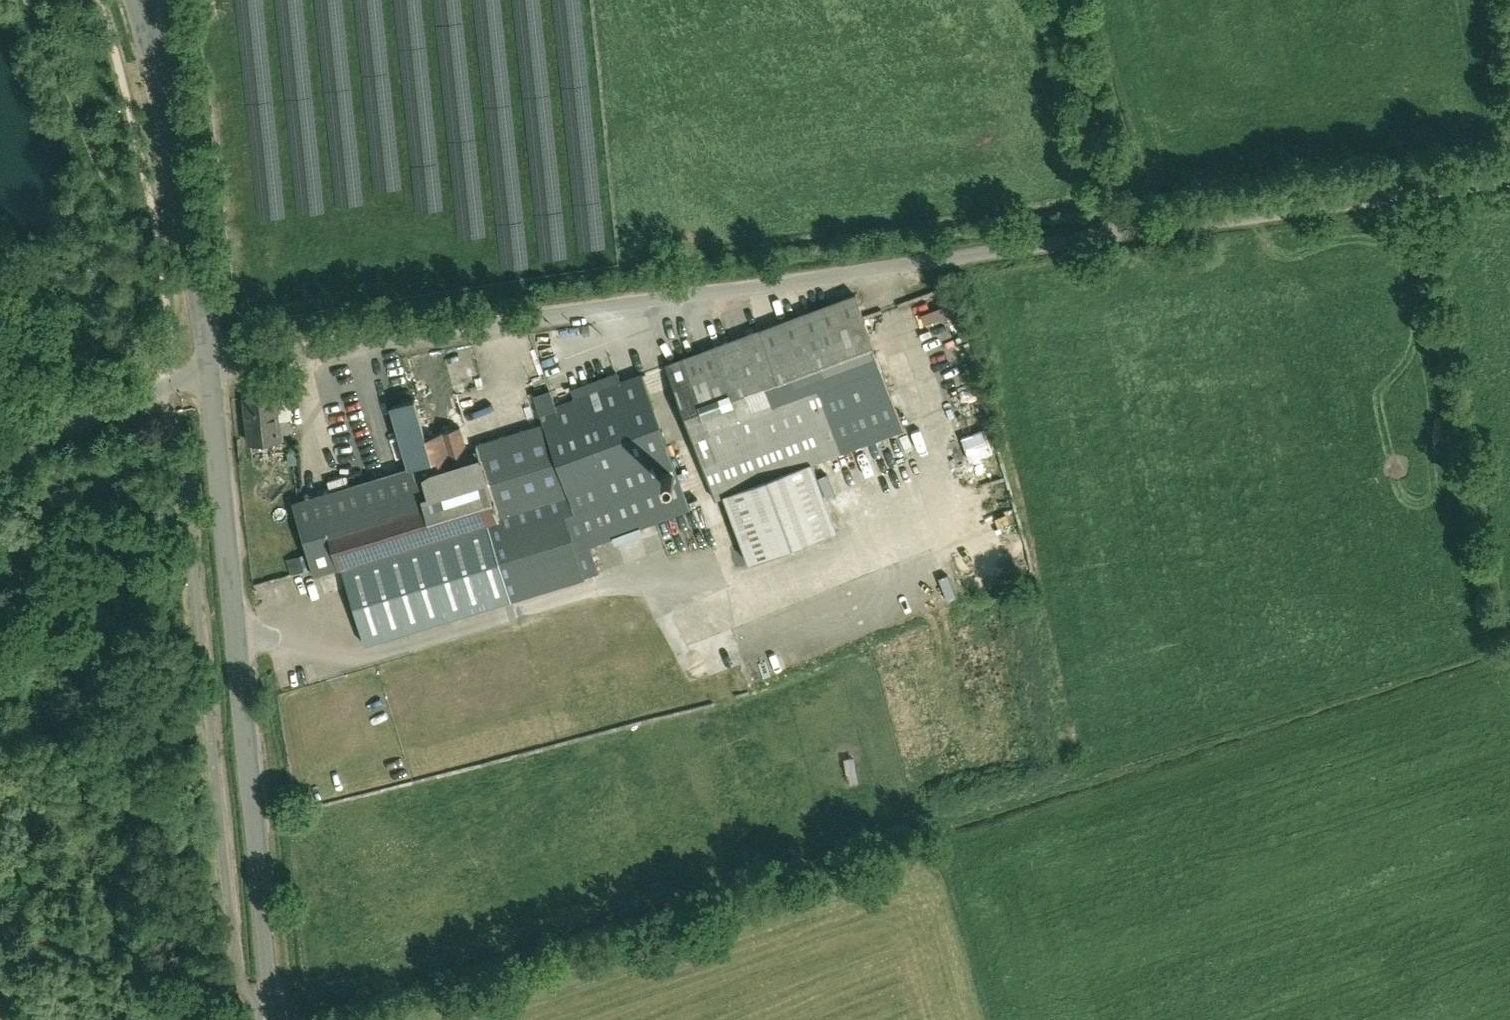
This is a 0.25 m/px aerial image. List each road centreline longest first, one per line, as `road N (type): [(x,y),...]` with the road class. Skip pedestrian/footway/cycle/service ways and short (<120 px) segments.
road 1 (residential): [(1509,181),(214,369)]
road 2 (residential): [(286,1019),(214,369)]
road 3 (residential): [(214,369),(145,0)]
road 4 (track): [(1066,0),(1127,236)]
road 5 (residential): [(0,450),(214,369)]

